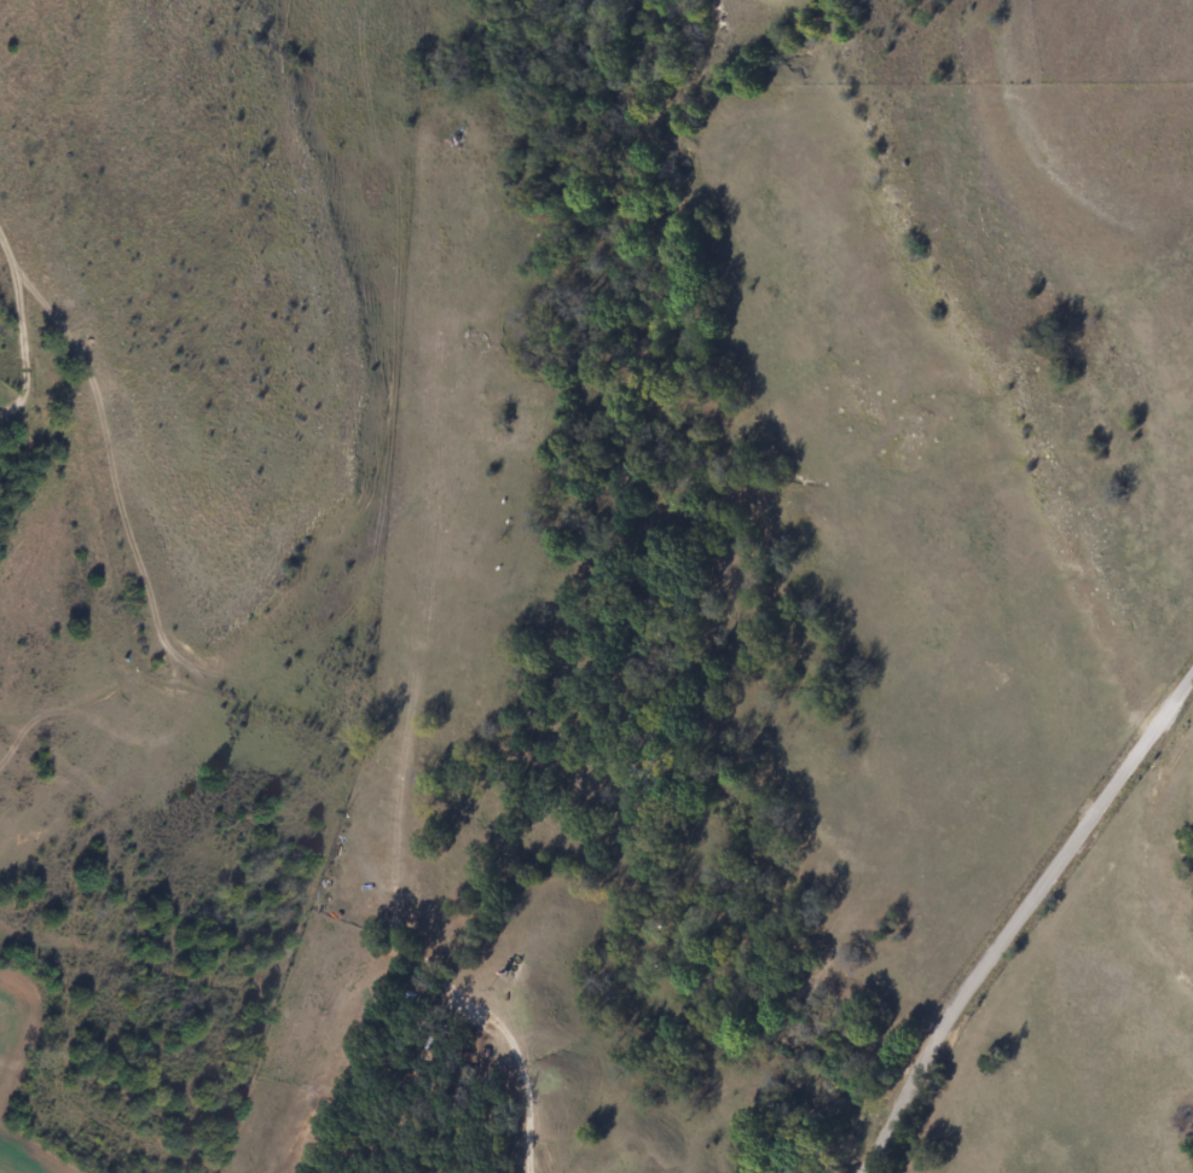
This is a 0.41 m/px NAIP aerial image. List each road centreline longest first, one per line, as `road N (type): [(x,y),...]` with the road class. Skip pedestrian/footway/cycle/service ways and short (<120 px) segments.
road 1 (residential): [(884,1172),(930,1059),(1192,673)]

